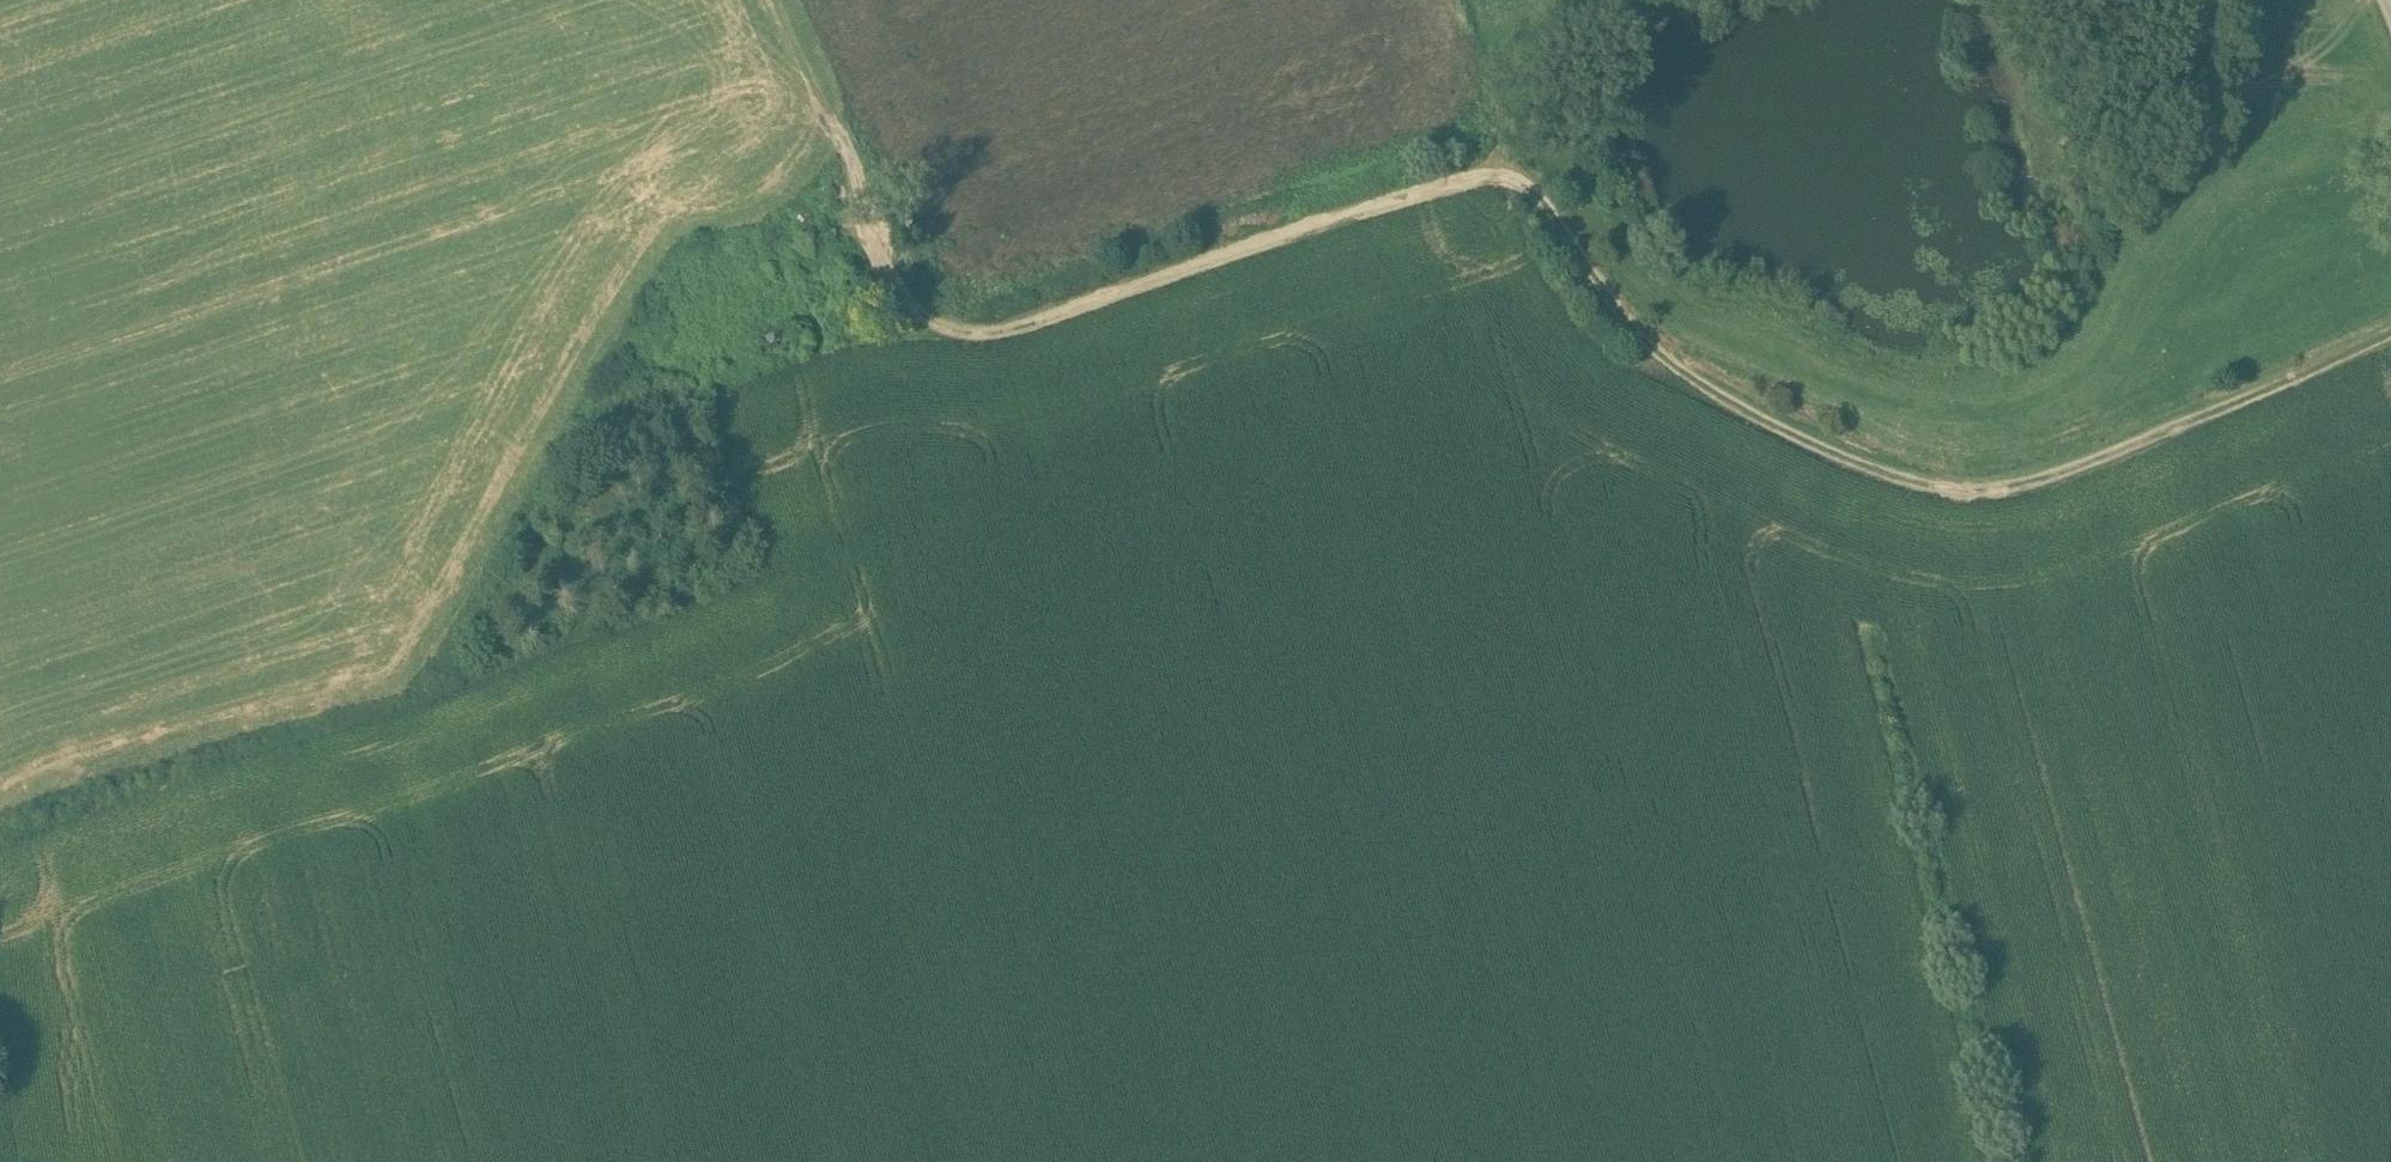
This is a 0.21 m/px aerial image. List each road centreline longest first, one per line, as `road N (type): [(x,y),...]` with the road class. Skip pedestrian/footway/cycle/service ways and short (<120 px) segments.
road 1 (track): [(2390,323),(2009,487),(1925,485),(1691,374),(1606,295),(1513,147),(1009,331),(951,328),(891,290),(864,231),(857,166),(780,52)]

